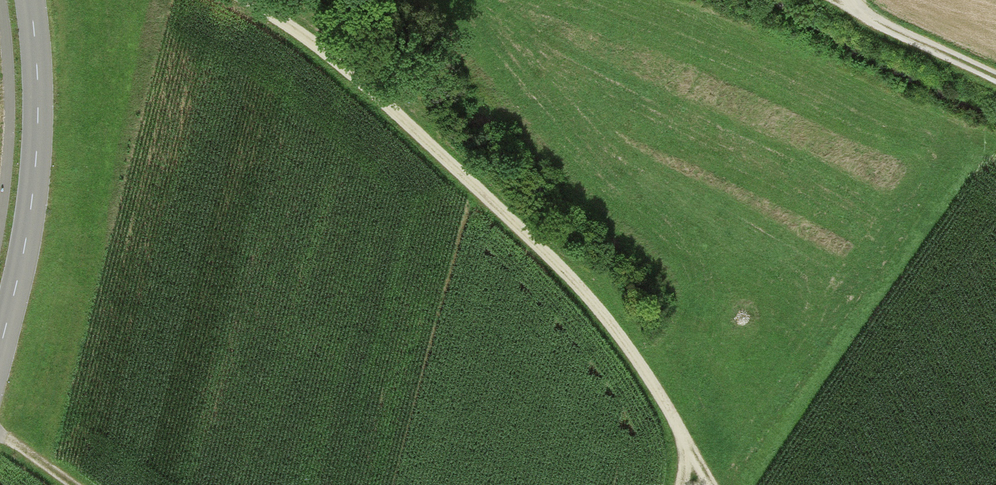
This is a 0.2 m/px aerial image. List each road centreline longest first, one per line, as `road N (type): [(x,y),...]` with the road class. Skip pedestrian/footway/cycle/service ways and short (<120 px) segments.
road 1 (track): [(702,484),(634,361),(588,302),(349,71),(246,0)]
road 2 (tertiary): [(31,0),(36,154),(0,339)]
road 3 (track): [(835,0),(995,80)]

